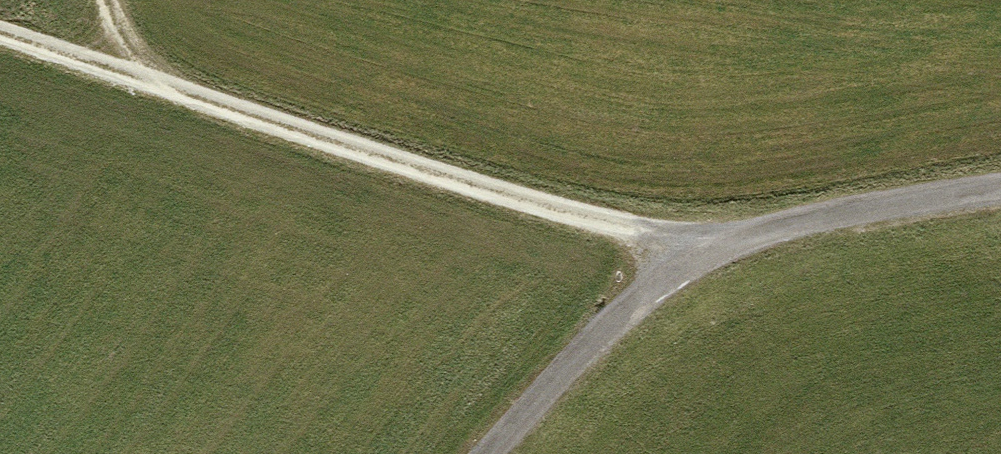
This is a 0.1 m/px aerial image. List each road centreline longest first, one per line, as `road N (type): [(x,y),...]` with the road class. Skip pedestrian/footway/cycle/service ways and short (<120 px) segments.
road 1 (track): [(704,255),(0,33)]
road 2 (track): [(491,453),(645,293),(704,255),(848,211),(1000,186)]

